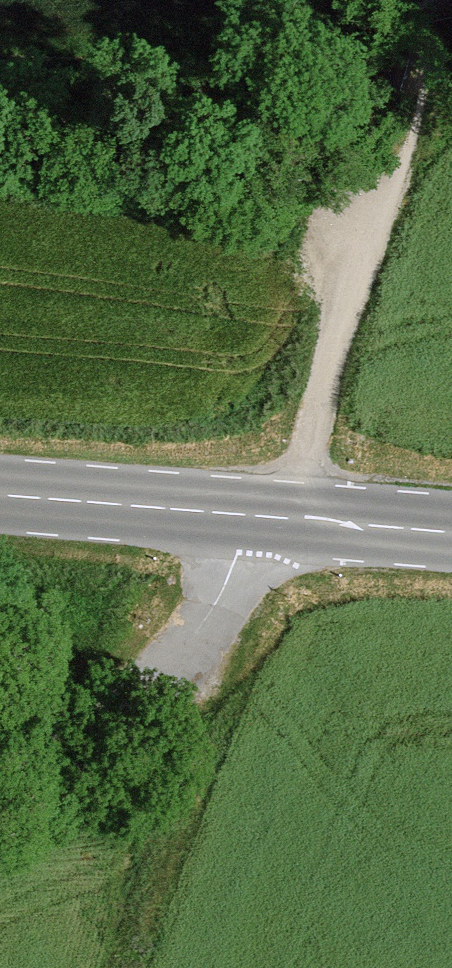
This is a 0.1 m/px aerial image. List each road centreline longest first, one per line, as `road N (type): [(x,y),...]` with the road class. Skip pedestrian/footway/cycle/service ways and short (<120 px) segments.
road 1 (track): [(439,25),(284,518)]
road 2 (primary): [(0,494),(451,532)]
road 3 (track): [(252,515),(222,587),(167,667),(135,694),(0,748)]

